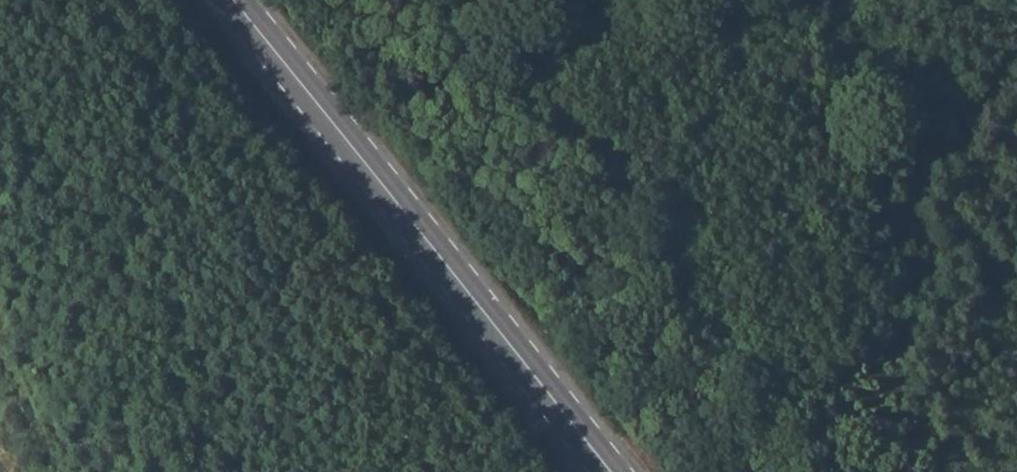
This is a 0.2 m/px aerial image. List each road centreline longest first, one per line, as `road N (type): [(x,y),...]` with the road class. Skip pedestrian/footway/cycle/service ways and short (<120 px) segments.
road 1 (primary): [(609,471),(233,0)]

